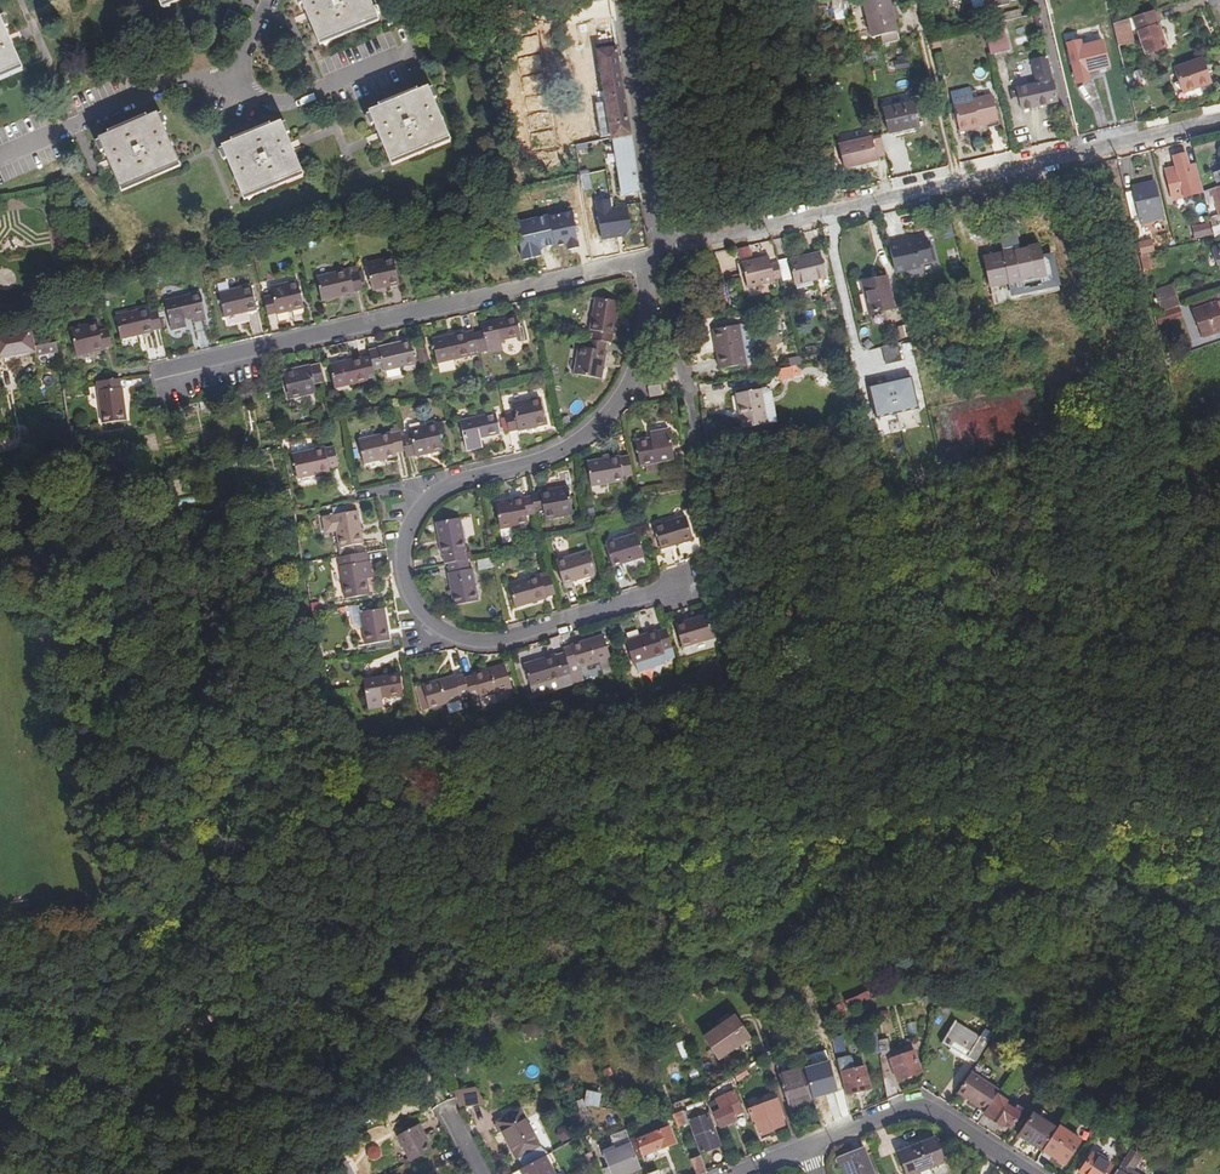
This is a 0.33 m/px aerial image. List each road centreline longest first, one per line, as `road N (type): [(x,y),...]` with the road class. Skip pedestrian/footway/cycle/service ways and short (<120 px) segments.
road 1 (track): [(11,1134),(87,1063),(242,1015),(671,958),(890,902),(999,888),(1143,896),(1219,937)]
road 2 (residential): [(681,585),(514,637),(474,640),(432,622),(405,572),(408,530),(429,498),(466,478),(558,453),(599,425),(632,381),(646,316)]
road 3 (residential): [(660,259),(1219,119)]
road 4 (residential): [(643,264),(156,379)]
road 5 (residential): [(660,259),(621,0)]
road 6 (residential): [(1030,1173),(930,1107),(915,1105),(804,1147)]
road 7 (residential): [(227,90),(176,82),(0,160)]
road 8 (residential): [(411,54),(281,105),(227,90)]
road 9 (residential): [(646,316),(668,341),(696,436)]

